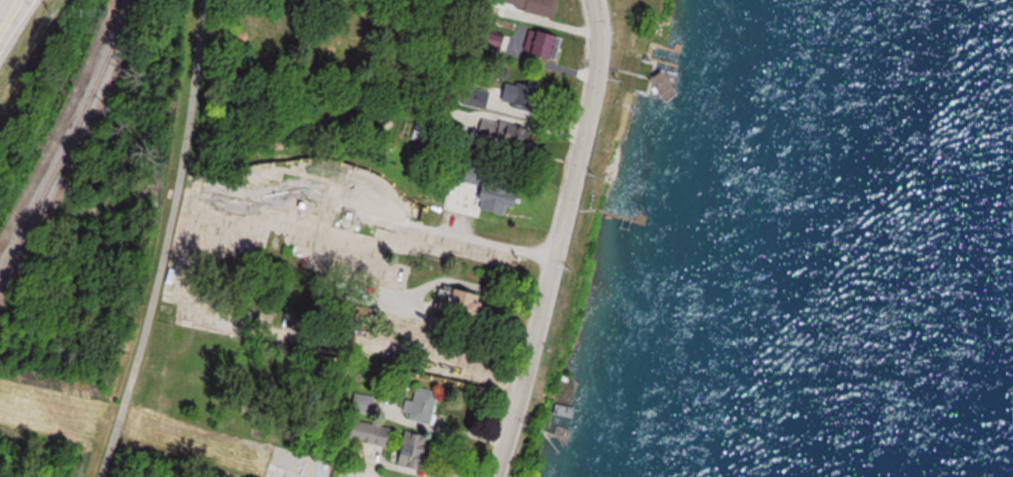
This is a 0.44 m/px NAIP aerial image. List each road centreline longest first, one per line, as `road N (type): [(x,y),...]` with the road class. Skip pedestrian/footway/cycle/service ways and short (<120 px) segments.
road 1 (residential): [(489,476),(586,65),(586,0)]

